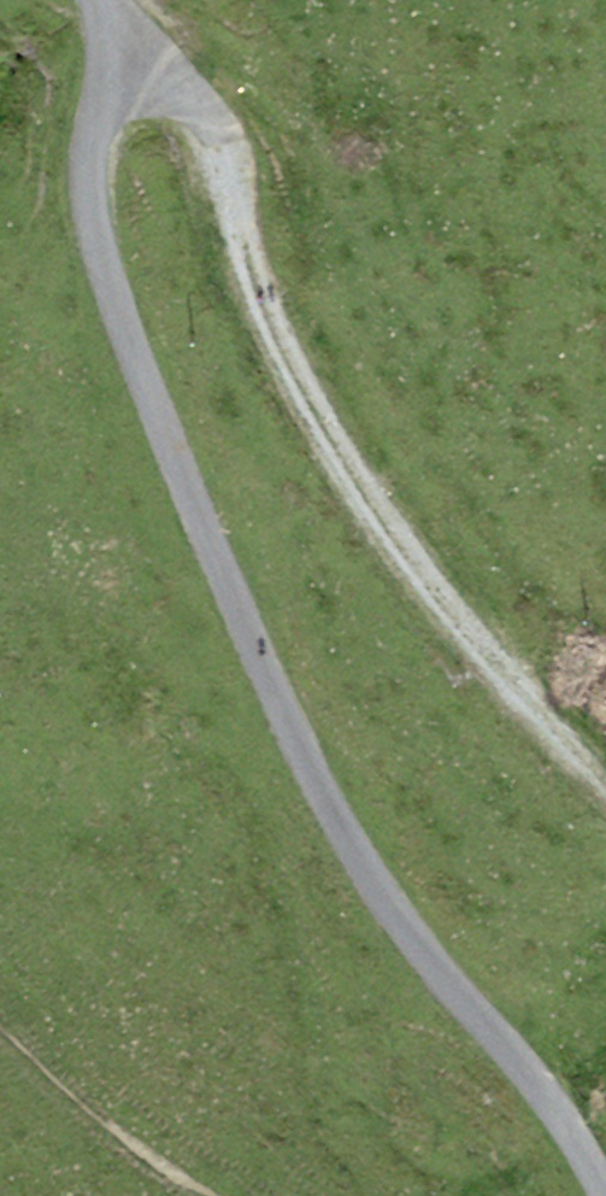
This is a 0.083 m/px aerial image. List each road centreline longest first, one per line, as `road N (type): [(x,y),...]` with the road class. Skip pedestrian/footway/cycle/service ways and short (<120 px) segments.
road 1 (unclassified): [(97,0),(105,61),(89,180),(103,267),(256,649),(379,893),(546,1094),(605,1195)]
road 2 (track): [(105,61),(182,95),(219,136),(249,263),(318,416),(460,619),(605,778)]

